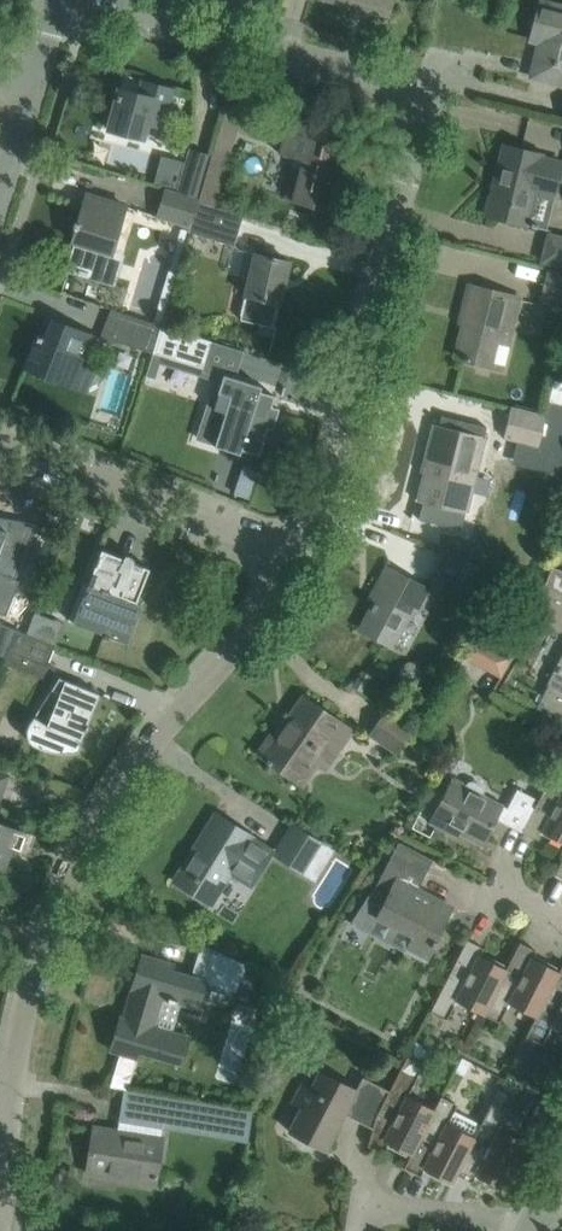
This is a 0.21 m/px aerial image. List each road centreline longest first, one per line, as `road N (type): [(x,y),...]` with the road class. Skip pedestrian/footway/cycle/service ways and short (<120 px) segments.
road 1 (residential): [(0,1097),(67,872),(124,781),(245,637),(279,578)]
road 2 (residential): [(279,578),(306,508),(408,122)]
road 3 (residential): [(408,122),(338,84),(58,0)]
road 4 (residential): [(279,578),(0,441)]
road 5 (residential): [(521,1230),(362,1201),(365,1174)]

